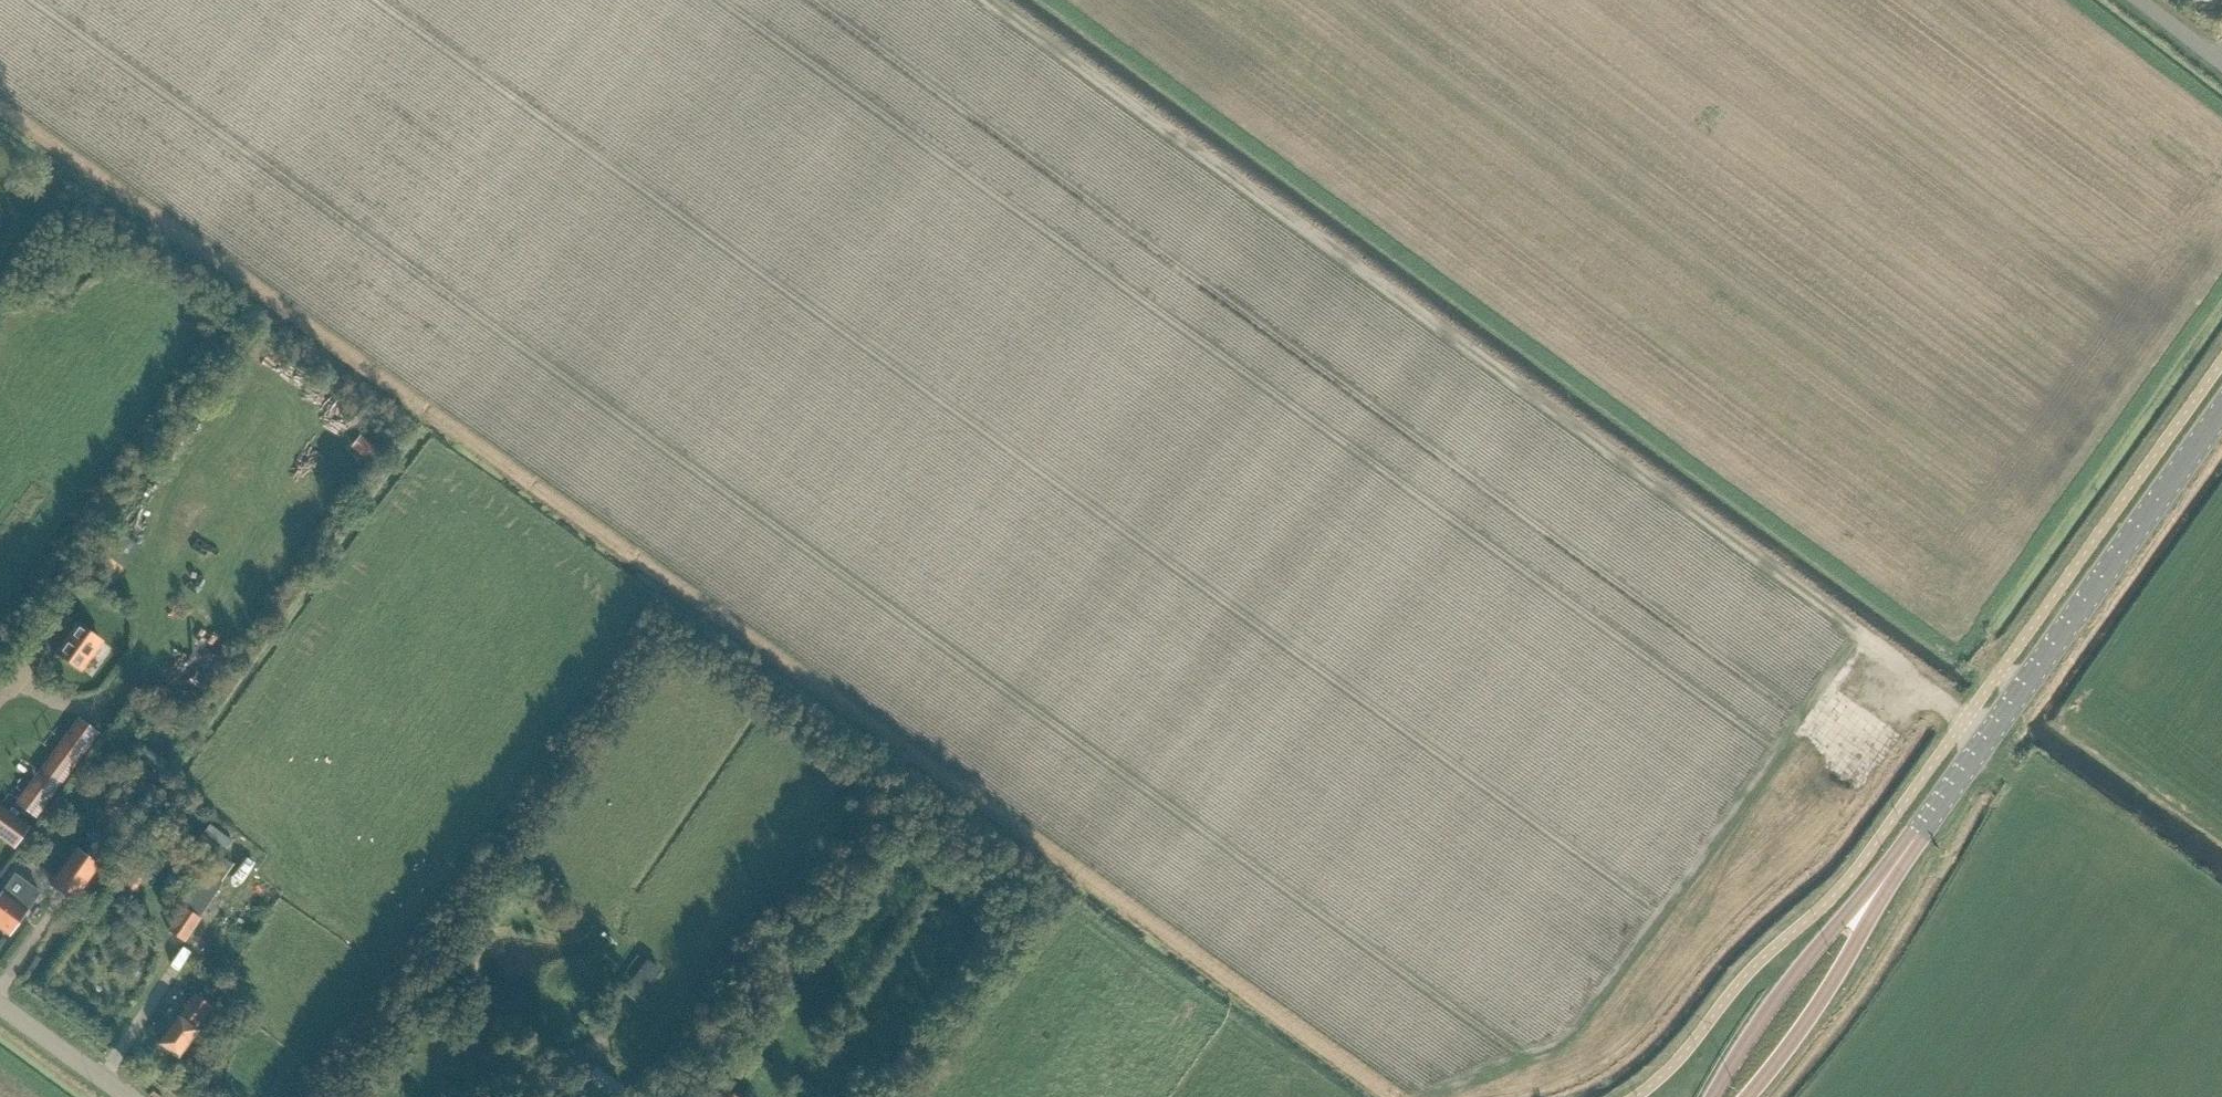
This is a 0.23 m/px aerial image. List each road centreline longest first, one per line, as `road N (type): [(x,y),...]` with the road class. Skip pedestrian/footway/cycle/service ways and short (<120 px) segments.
road 1 (tertiary): [(1890,871),(2221,412)]
road 2 (tertiary): [(1890,871),(1734,1048),(1709,1096)]
road 3 (tertiary): [(1747,1096),(1849,959),(1890,871)]
road 4 (unclassified): [(126,1096),(0,1006)]

